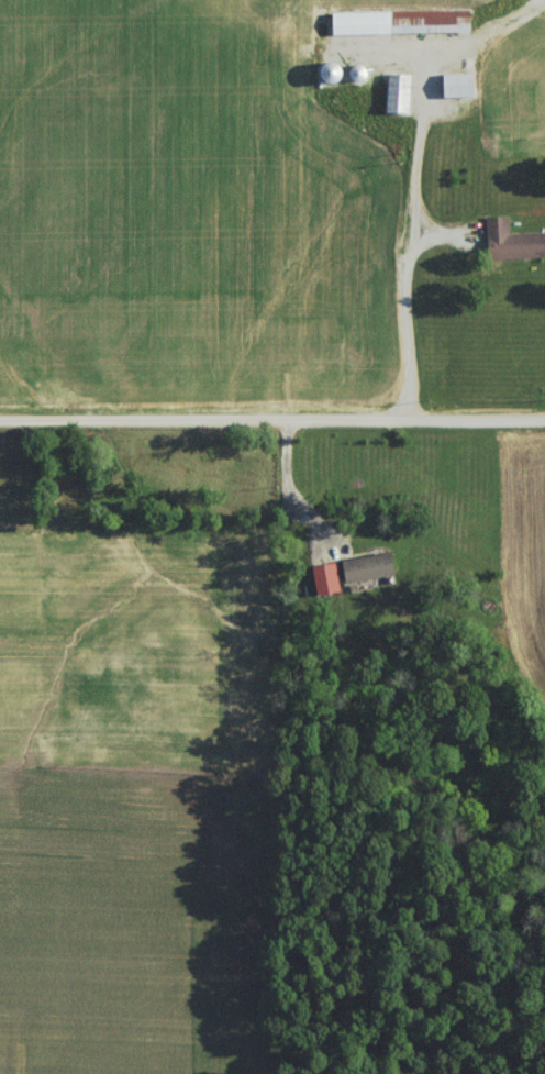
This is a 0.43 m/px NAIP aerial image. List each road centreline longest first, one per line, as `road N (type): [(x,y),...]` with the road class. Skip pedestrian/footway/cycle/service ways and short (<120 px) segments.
road 1 (residential): [(0,420),(544,418)]

